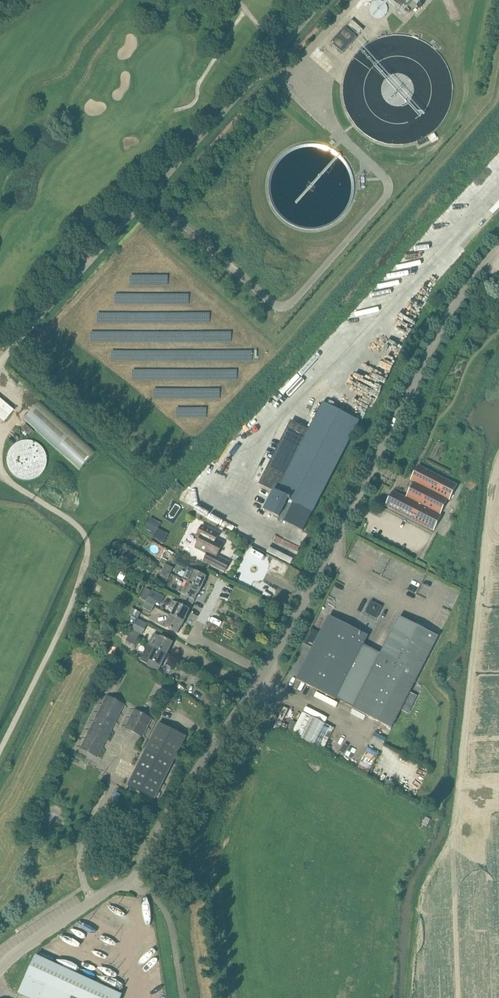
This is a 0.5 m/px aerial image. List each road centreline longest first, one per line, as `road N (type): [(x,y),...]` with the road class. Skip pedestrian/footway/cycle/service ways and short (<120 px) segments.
road 1 (unclassified): [(263,671),(440,332),(498,247)]
road 2 (unclassified): [(92,903),(133,883),(144,850),(263,671)]
road 3 (residential): [(263,671),(197,639),(223,586)]
road 4 (residential): [(92,903),(79,859),(114,789)]

